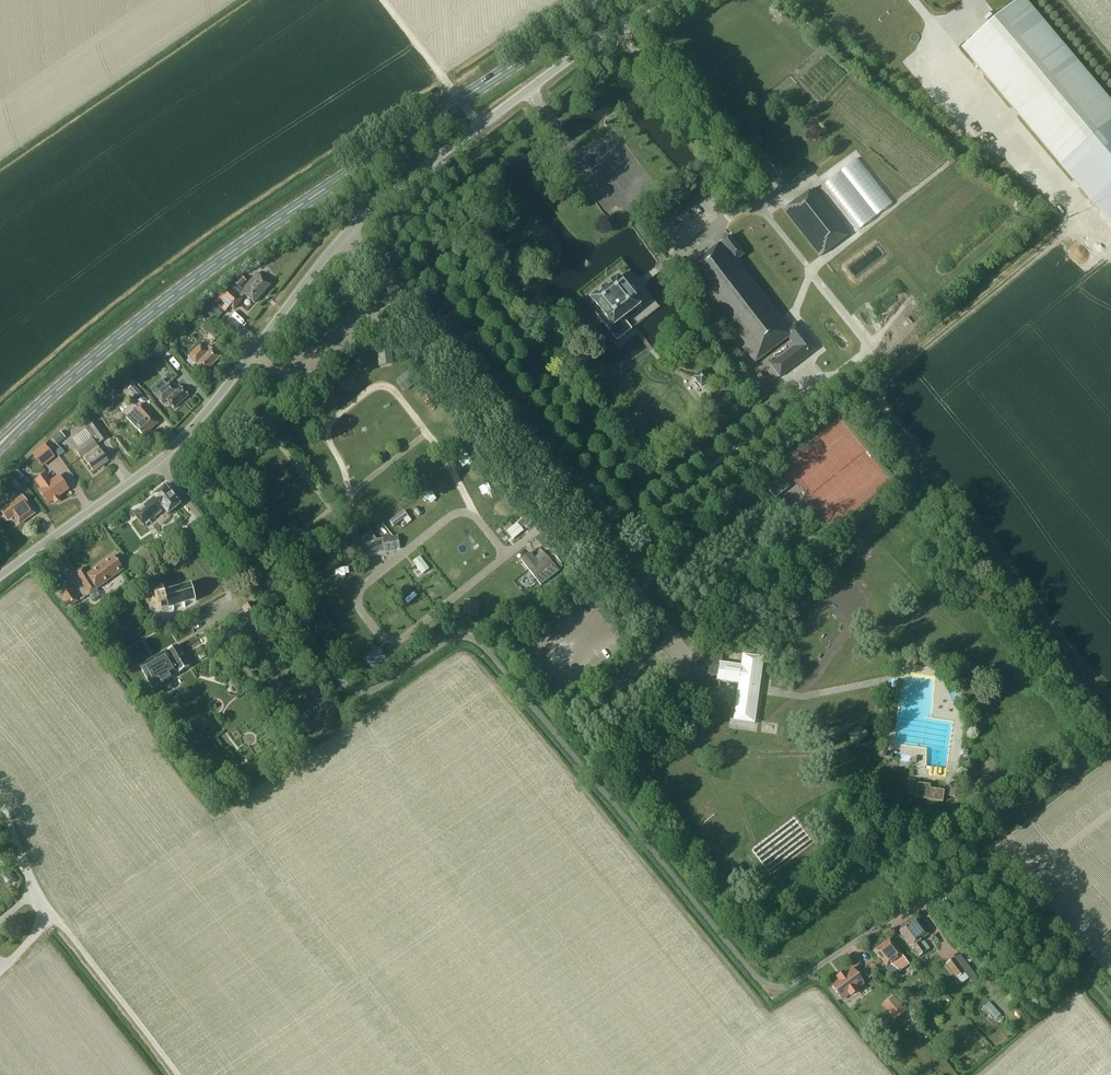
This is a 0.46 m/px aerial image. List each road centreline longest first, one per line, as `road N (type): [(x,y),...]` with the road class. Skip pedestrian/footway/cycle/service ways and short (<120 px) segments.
road 1 (unclassified): [(931,895),(794,982),(765,985),(479,642),(452,637),(377,687),(353,690),(272,607),(156,464)]
road 2 (primary): [(2,441),(179,290),(613,0)]
road 3 (unclassified): [(670,636),(347,231)]
road 4 (unclassified): [(347,231),(480,125),(659,0)]
road 5 (unclassified): [(156,464),(347,231)]
road 6 (unclassified): [(0,576),(156,464)]
road 7 (track): [(177,1074),(60,928)]
road 8 (track): [(461,101),(384,0)]

